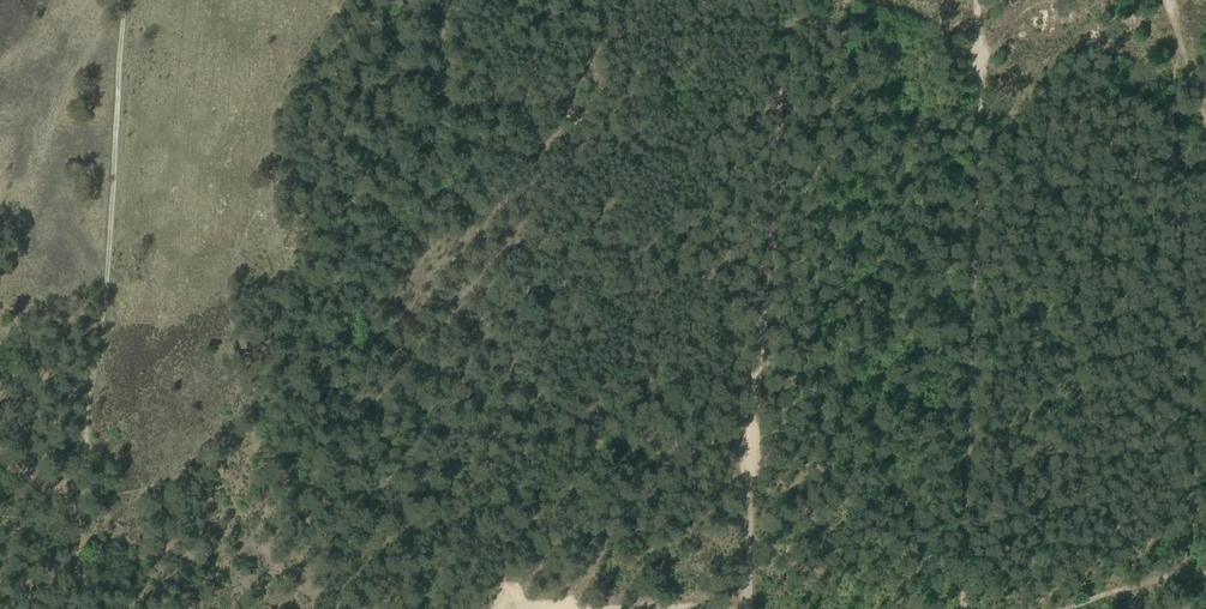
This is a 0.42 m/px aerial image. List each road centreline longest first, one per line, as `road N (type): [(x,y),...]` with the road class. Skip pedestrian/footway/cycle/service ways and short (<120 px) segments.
road 1 (track): [(71,506),(102,330),(121,0)]

